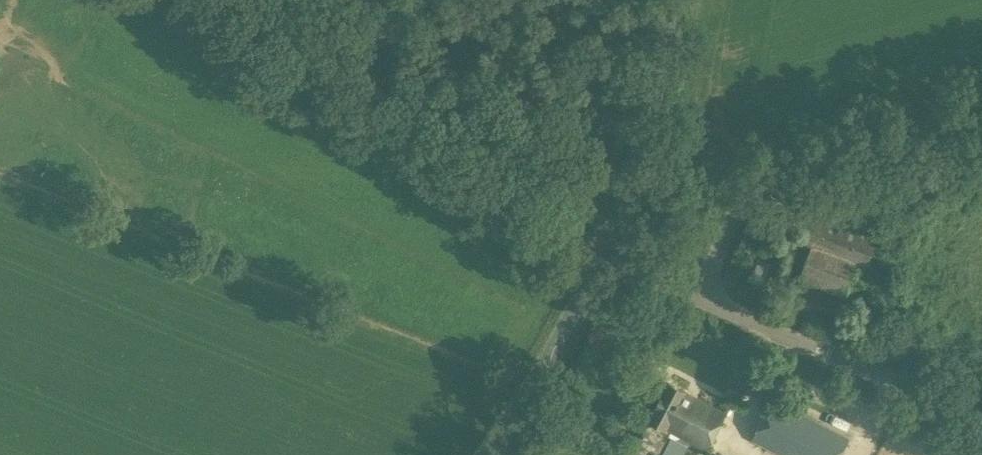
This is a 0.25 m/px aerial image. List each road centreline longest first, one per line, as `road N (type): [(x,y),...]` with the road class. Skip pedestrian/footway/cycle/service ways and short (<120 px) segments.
road 1 (unclassified): [(601,242),(195,0)]
road 2 (unclassified): [(736,314),(749,206),(762,192),(981,127)]
road 3 (unclassified): [(981,425),(836,352),(736,314)]
road 4 (unclassified): [(601,242),(622,201),(659,0)]
road 5 (unclassified): [(478,454),(601,242)]
road 6 (unclassified): [(736,314),(601,242)]

